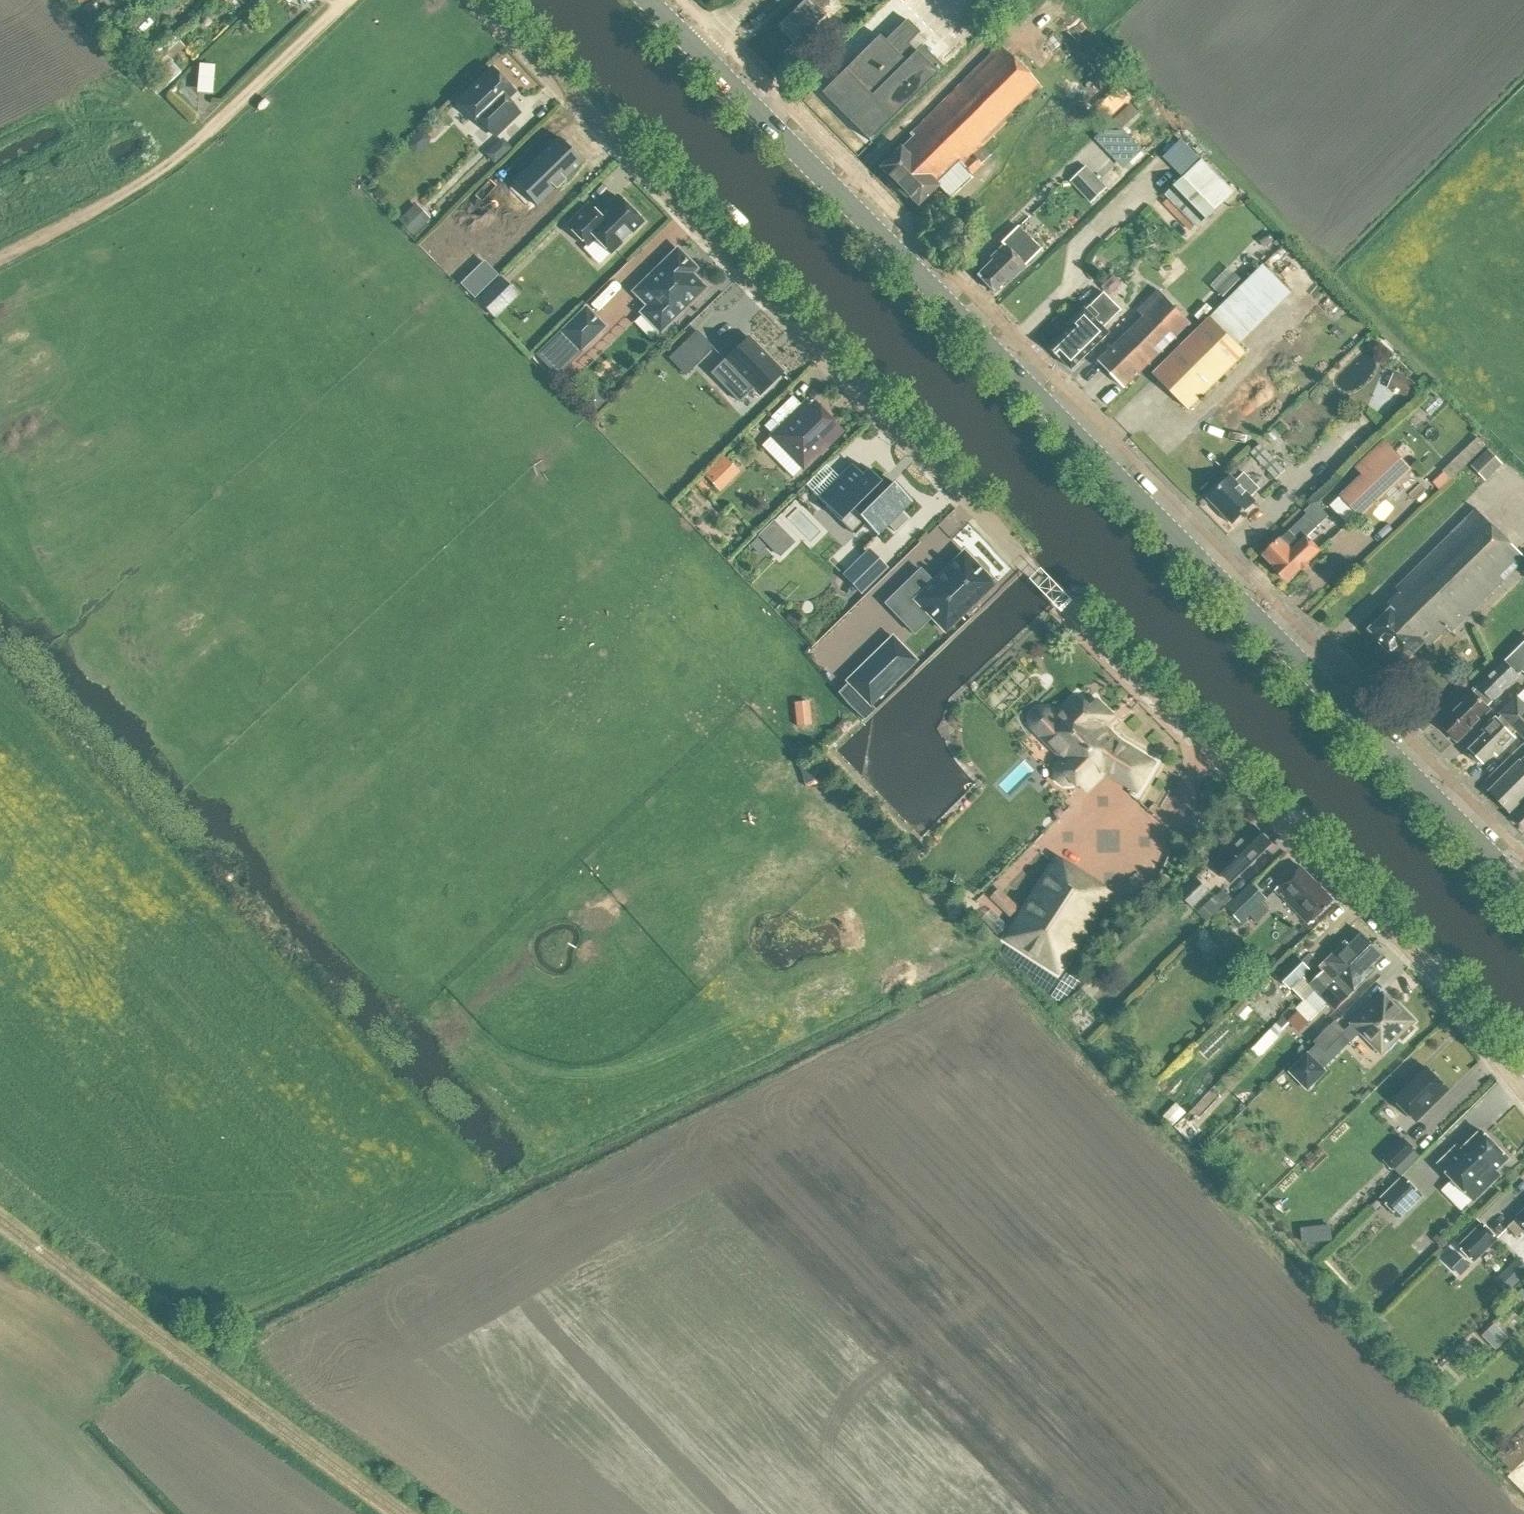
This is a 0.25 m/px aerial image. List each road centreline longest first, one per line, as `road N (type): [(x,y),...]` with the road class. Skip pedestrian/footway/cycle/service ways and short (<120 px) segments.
road 1 (residential): [(1523,1090),(1407,943),(1072,611),(480,0)]
road 2 (secondary): [(1523,891),(698,51)]
road 3 (track): [(0,255),(195,142),(339,0)]

